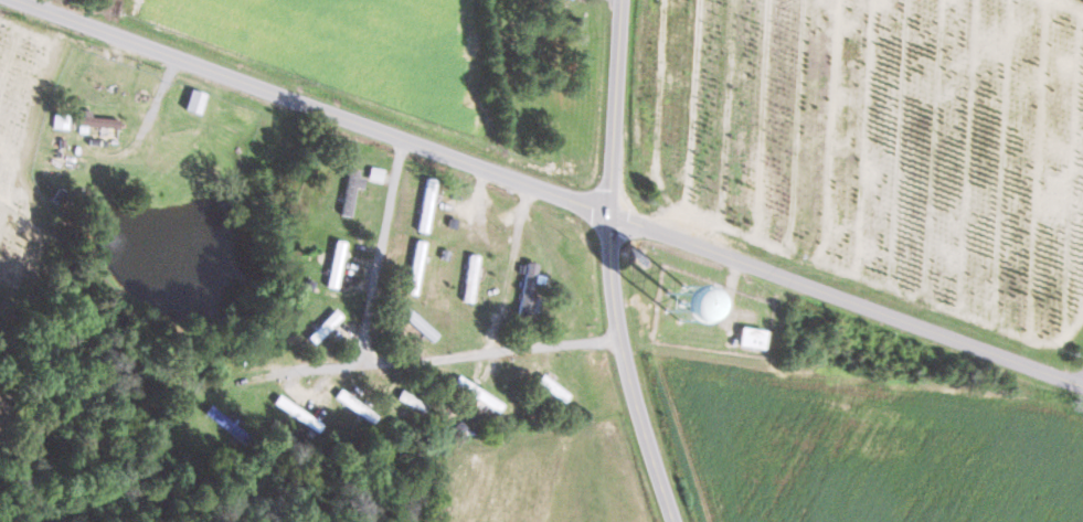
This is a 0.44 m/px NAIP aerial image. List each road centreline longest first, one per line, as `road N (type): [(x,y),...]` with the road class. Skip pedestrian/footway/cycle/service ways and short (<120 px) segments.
road 1 (residential): [(1082,392),(0,1)]
road 2 (secondary): [(670,521),(625,386),(608,297),(604,217),(617,0)]
road 3 (residential): [(399,143),(352,370)]
road 4 (residential): [(189,394),(352,370)]

